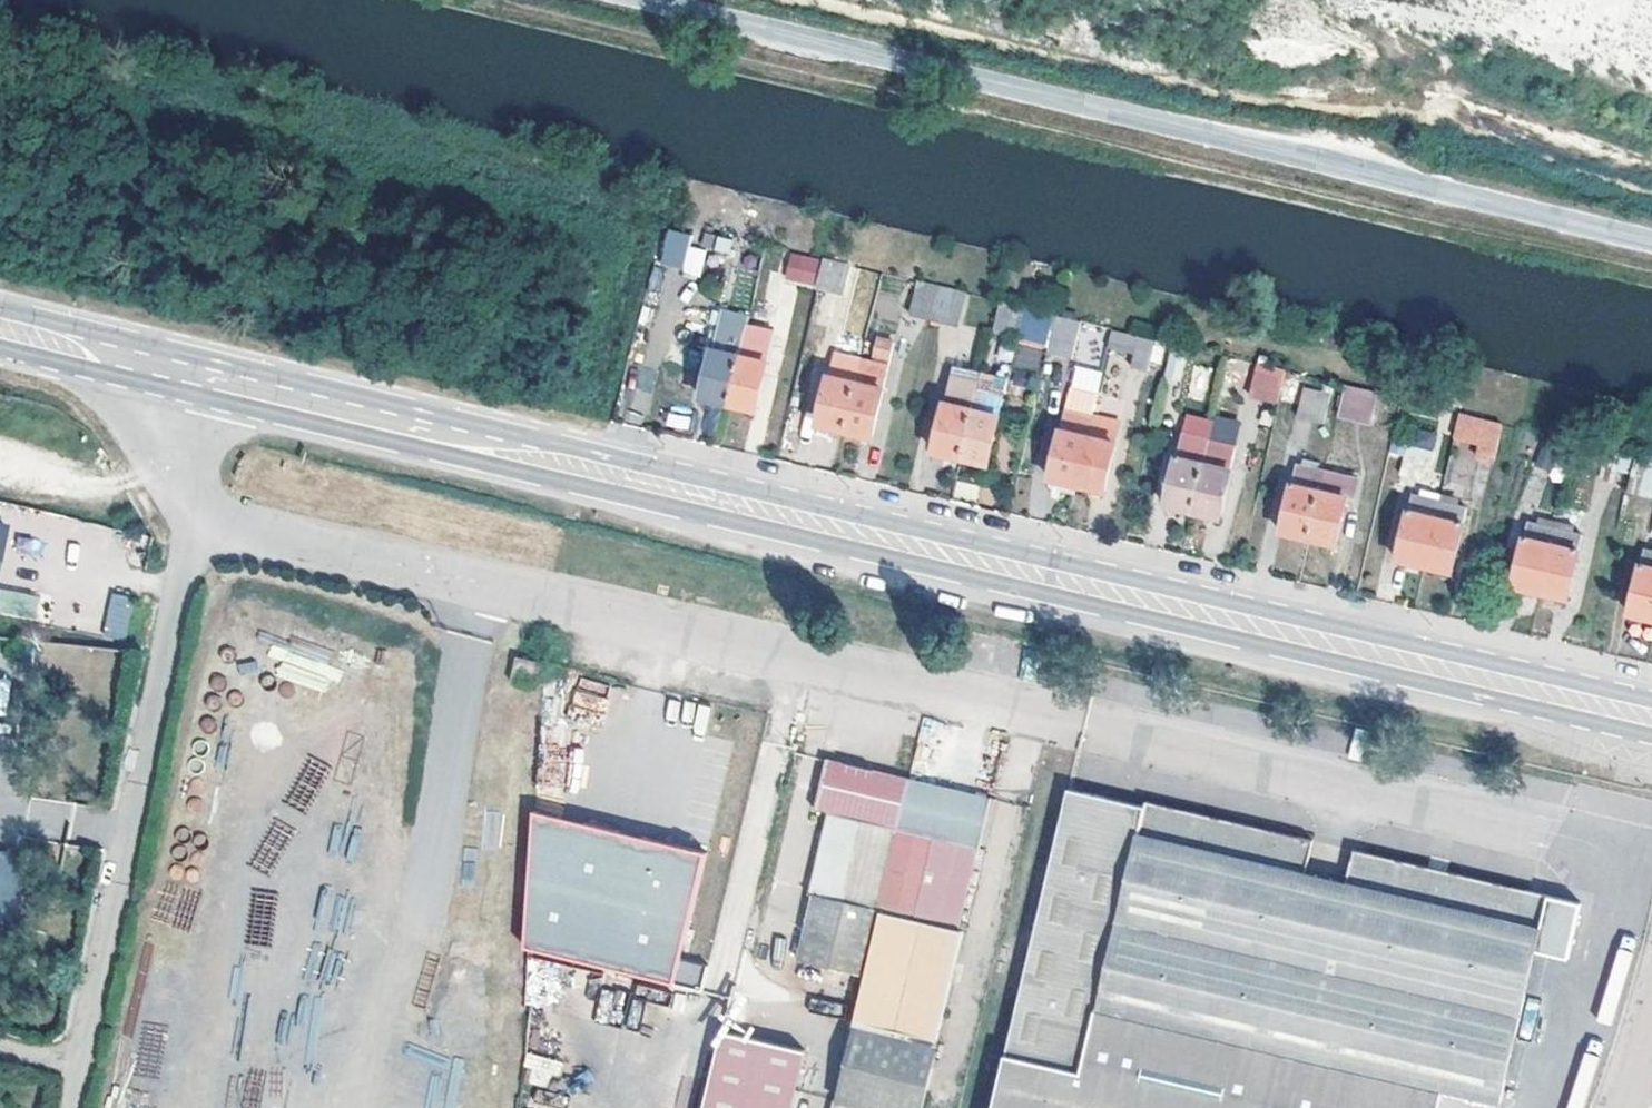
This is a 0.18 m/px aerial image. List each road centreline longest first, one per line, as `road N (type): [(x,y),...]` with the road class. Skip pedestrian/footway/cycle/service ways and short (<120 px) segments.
road 1 (secondary): [(1651,718),(184,376)]
road 2 (unclassified): [(1651,242),(642,0)]
road 3 (unclassified): [(184,376),(199,517),(76,1107)]
road 4 (secondary): [(184,376),(0,330)]

